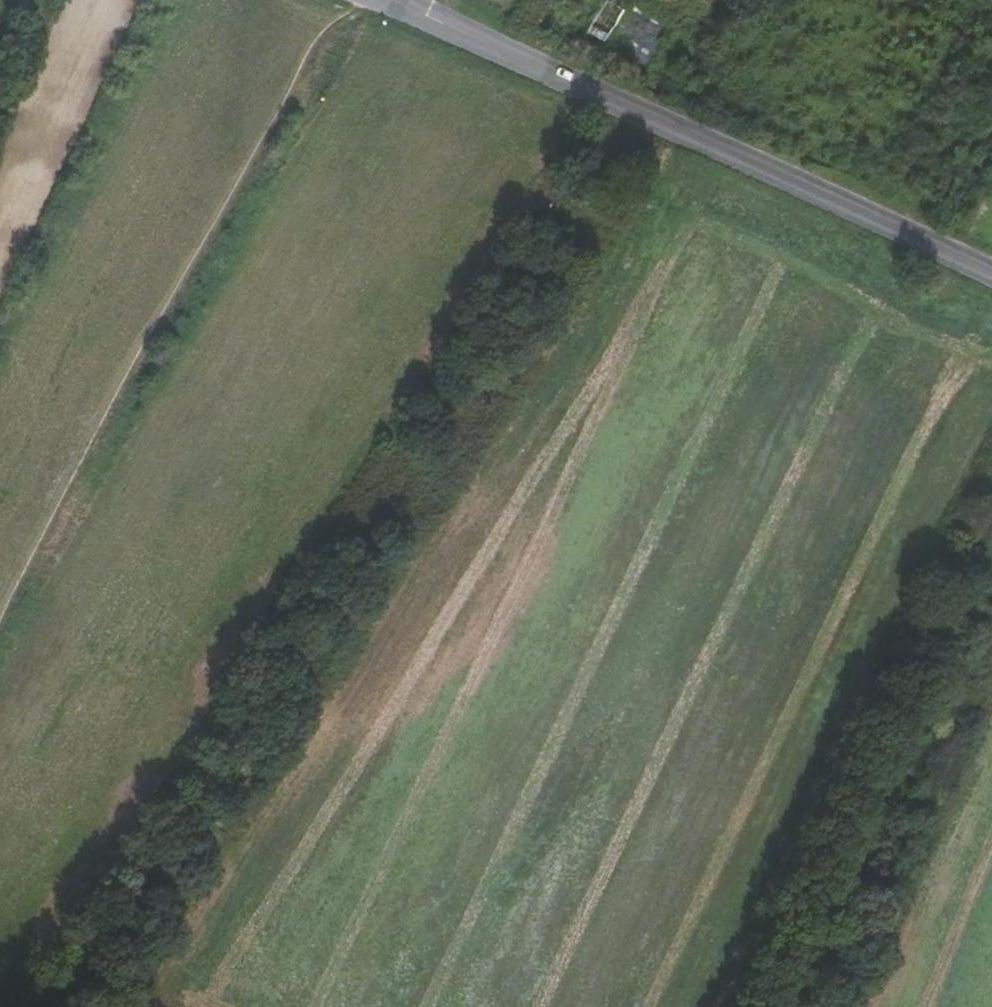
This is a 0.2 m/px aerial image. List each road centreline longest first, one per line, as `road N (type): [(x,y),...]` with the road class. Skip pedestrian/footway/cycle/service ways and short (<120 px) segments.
road 1 (track): [(0,672),(367,0)]
road 2 (unclassified): [(389,0),(991,277)]

